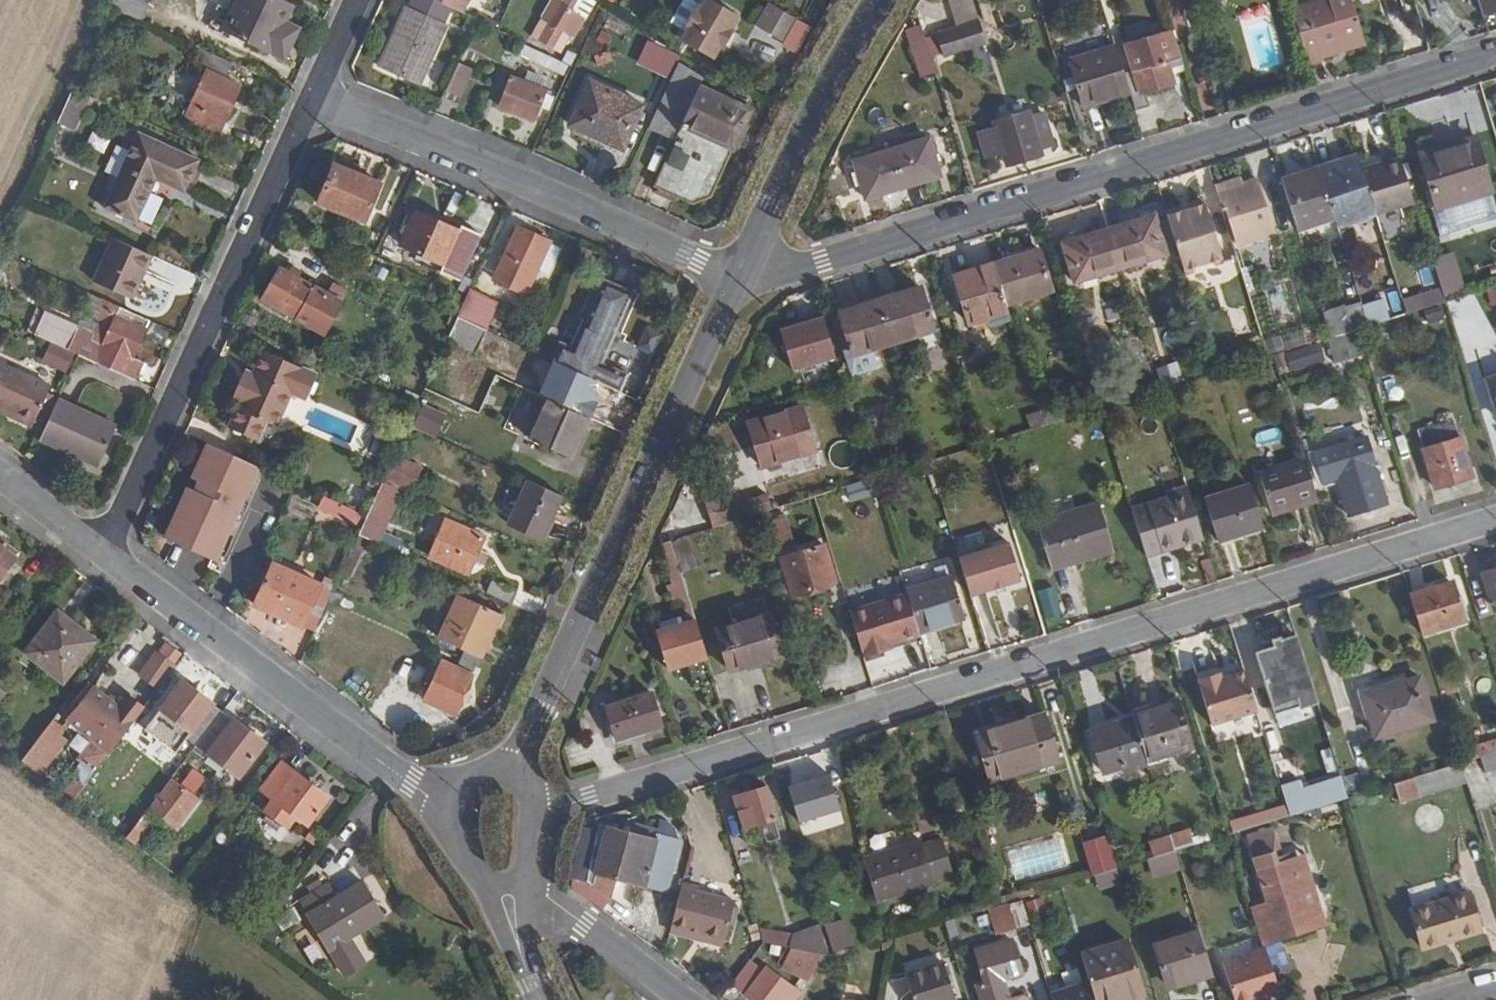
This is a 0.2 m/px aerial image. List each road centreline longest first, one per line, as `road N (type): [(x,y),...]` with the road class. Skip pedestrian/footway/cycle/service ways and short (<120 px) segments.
road 1 (residential): [(1495,520),(535,816)]
road 2 (residential): [(739,276),(823,262),(1495,57)]
road 3 (residential): [(739,276),(511,772)]
road 4 (residential): [(315,97),(105,552)]
road 5 (residential): [(739,276),(315,97)]
road 6 (residential): [(105,552),(451,810)]
road 7 (residential): [(880,0),(805,127),(739,276)]
road 8 (residential): [(527,878),(683,999)]
road 9 (residential): [(0,473),(105,552)]

